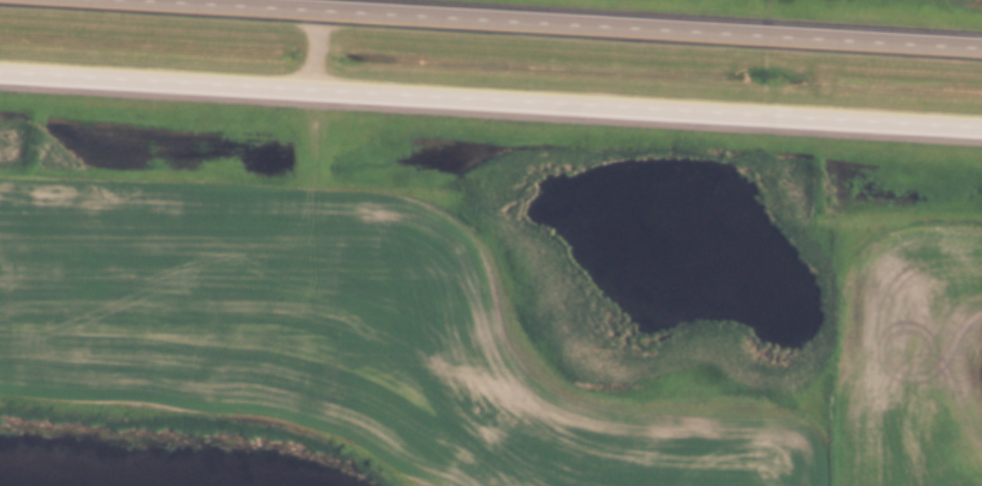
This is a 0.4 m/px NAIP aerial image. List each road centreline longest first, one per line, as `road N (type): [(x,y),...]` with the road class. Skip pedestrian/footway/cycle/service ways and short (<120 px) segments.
road 1 (trunk): [(0,71),(981,127)]
road 2 (trunk): [(981,46),(152,0)]

